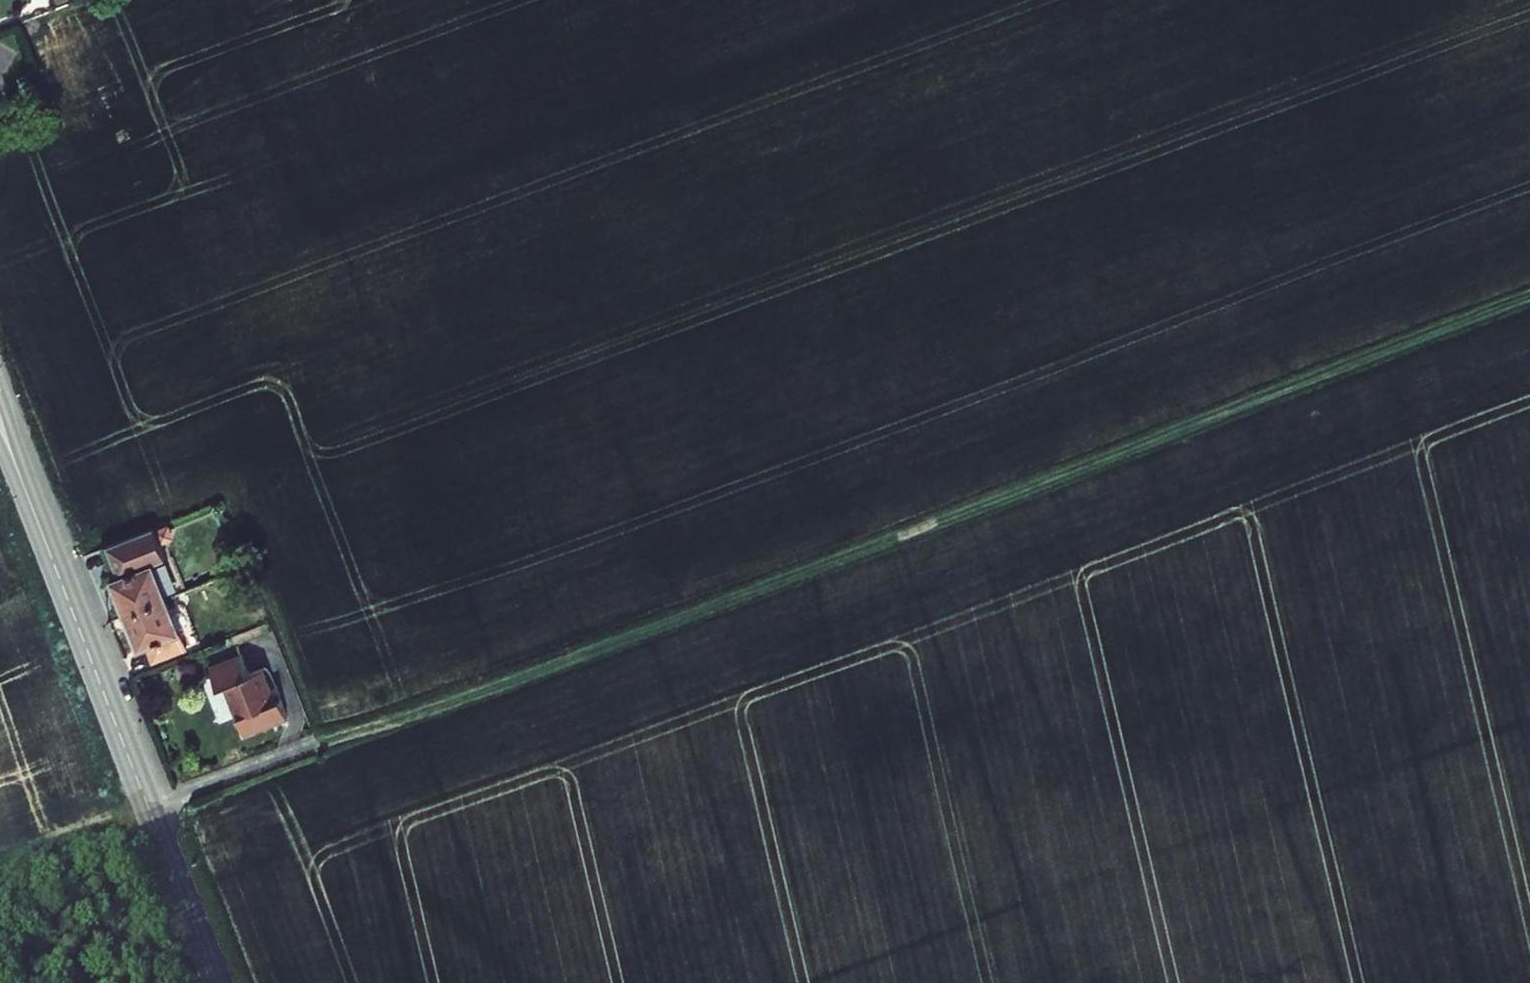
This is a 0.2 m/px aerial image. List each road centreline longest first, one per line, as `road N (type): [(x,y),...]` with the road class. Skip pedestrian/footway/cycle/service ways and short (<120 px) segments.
road 1 (track): [(147,806),(1529,305)]
road 2 (tertiary): [(0,426),(216,982)]

